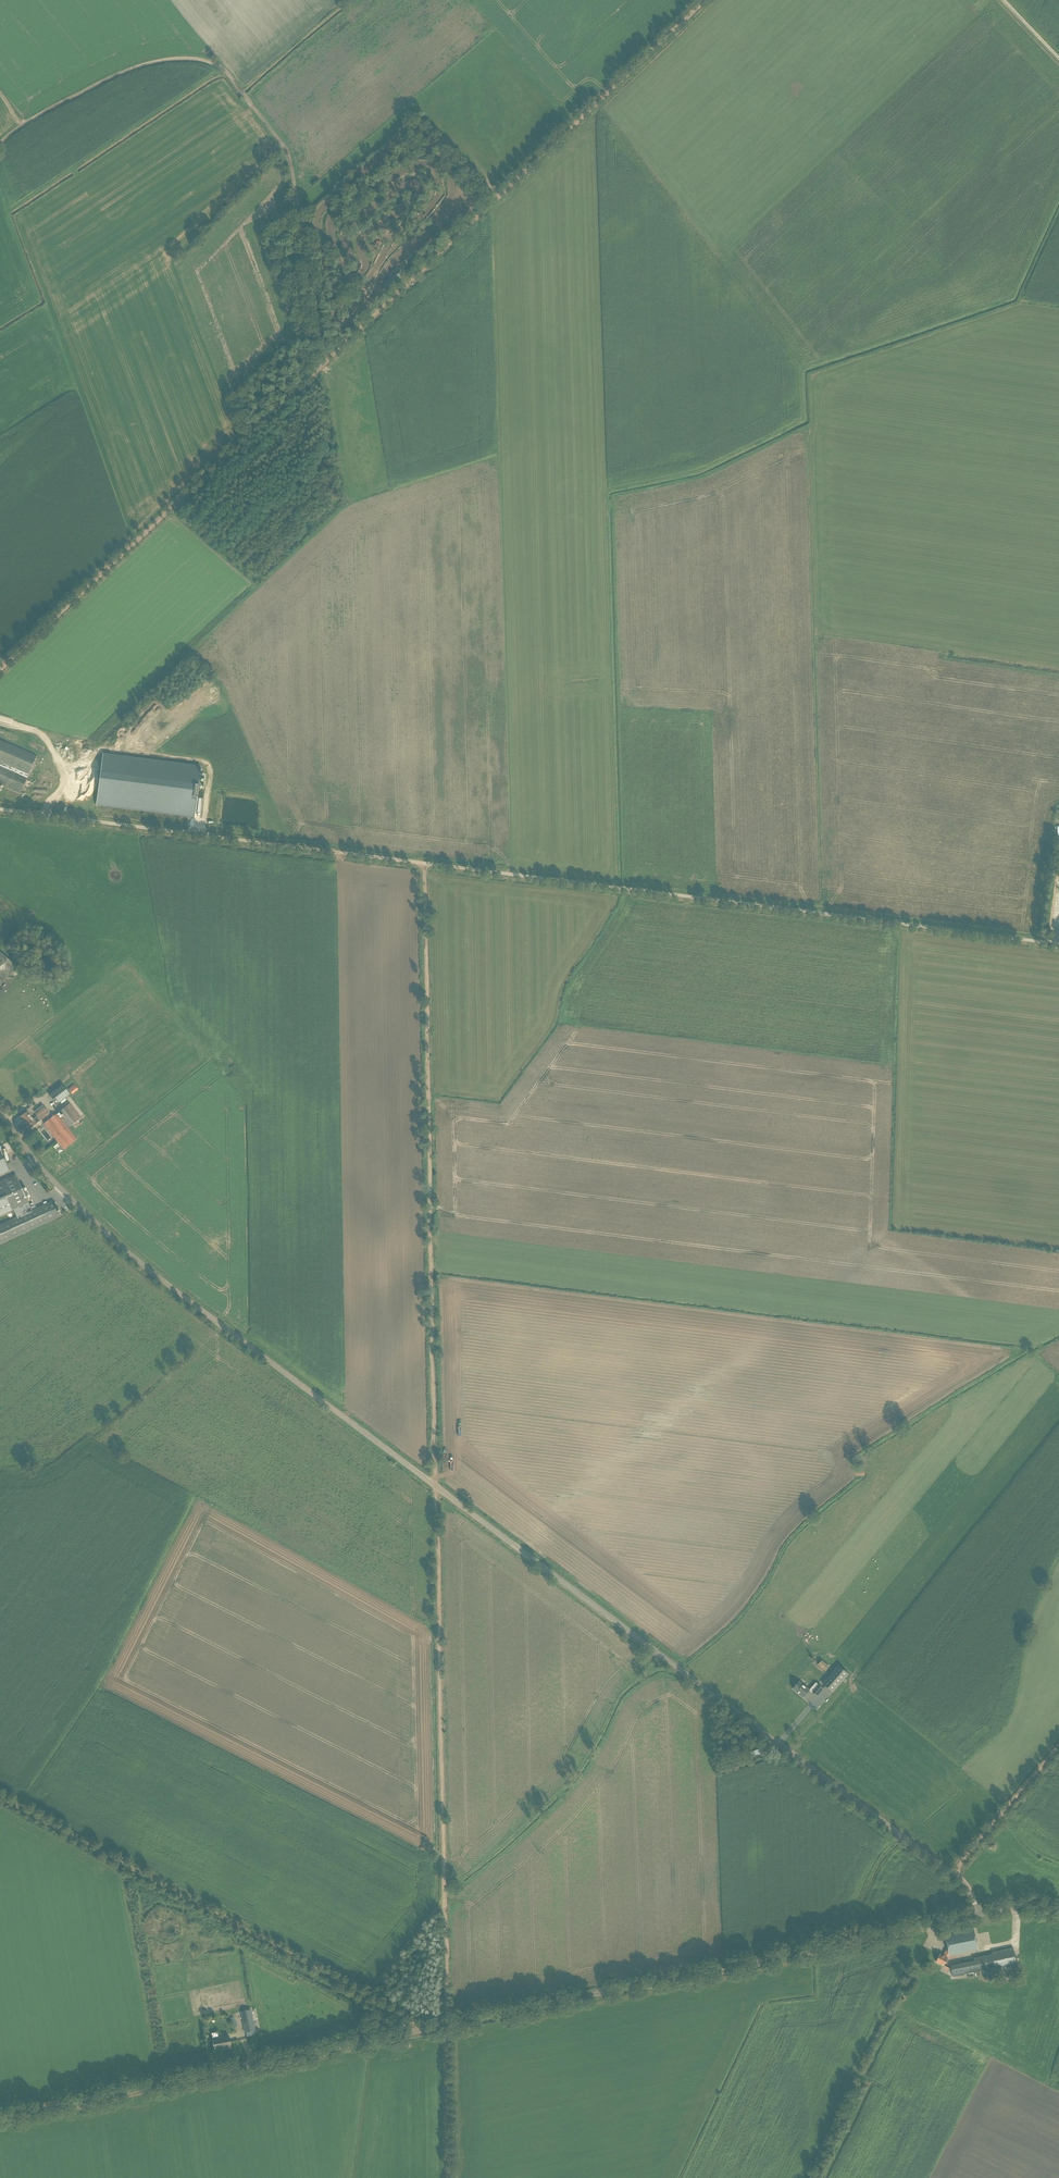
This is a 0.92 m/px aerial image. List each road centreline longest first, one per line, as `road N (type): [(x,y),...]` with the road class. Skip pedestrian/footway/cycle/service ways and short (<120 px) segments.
road 1 (tertiary): [(978,1915),(962,1882),(145,1267),(49,1177),(0,1110)]
road 2 (track): [(446,2025),(423,863)]
road 3 (unclassified): [(1058,944),(0,809)]
road 4 (secondary): [(422,2030),(978,1915)]
road 5 (track): [(0,142),(132,68),(189,58),(220,68),(286,151),(327,361)]
road 6 (track): [(707,0),(327,361)]
road 7 (track): [(422,2030),(0,1797)]
road 8 (track): [(327,361),(0,671)]
road 9 (secondary): [(422,2030),(0,2118)]
road 10 (track): [(1058,1747),(952,1874)]
road 11 (track): [(446,2025),(449,2177)]

